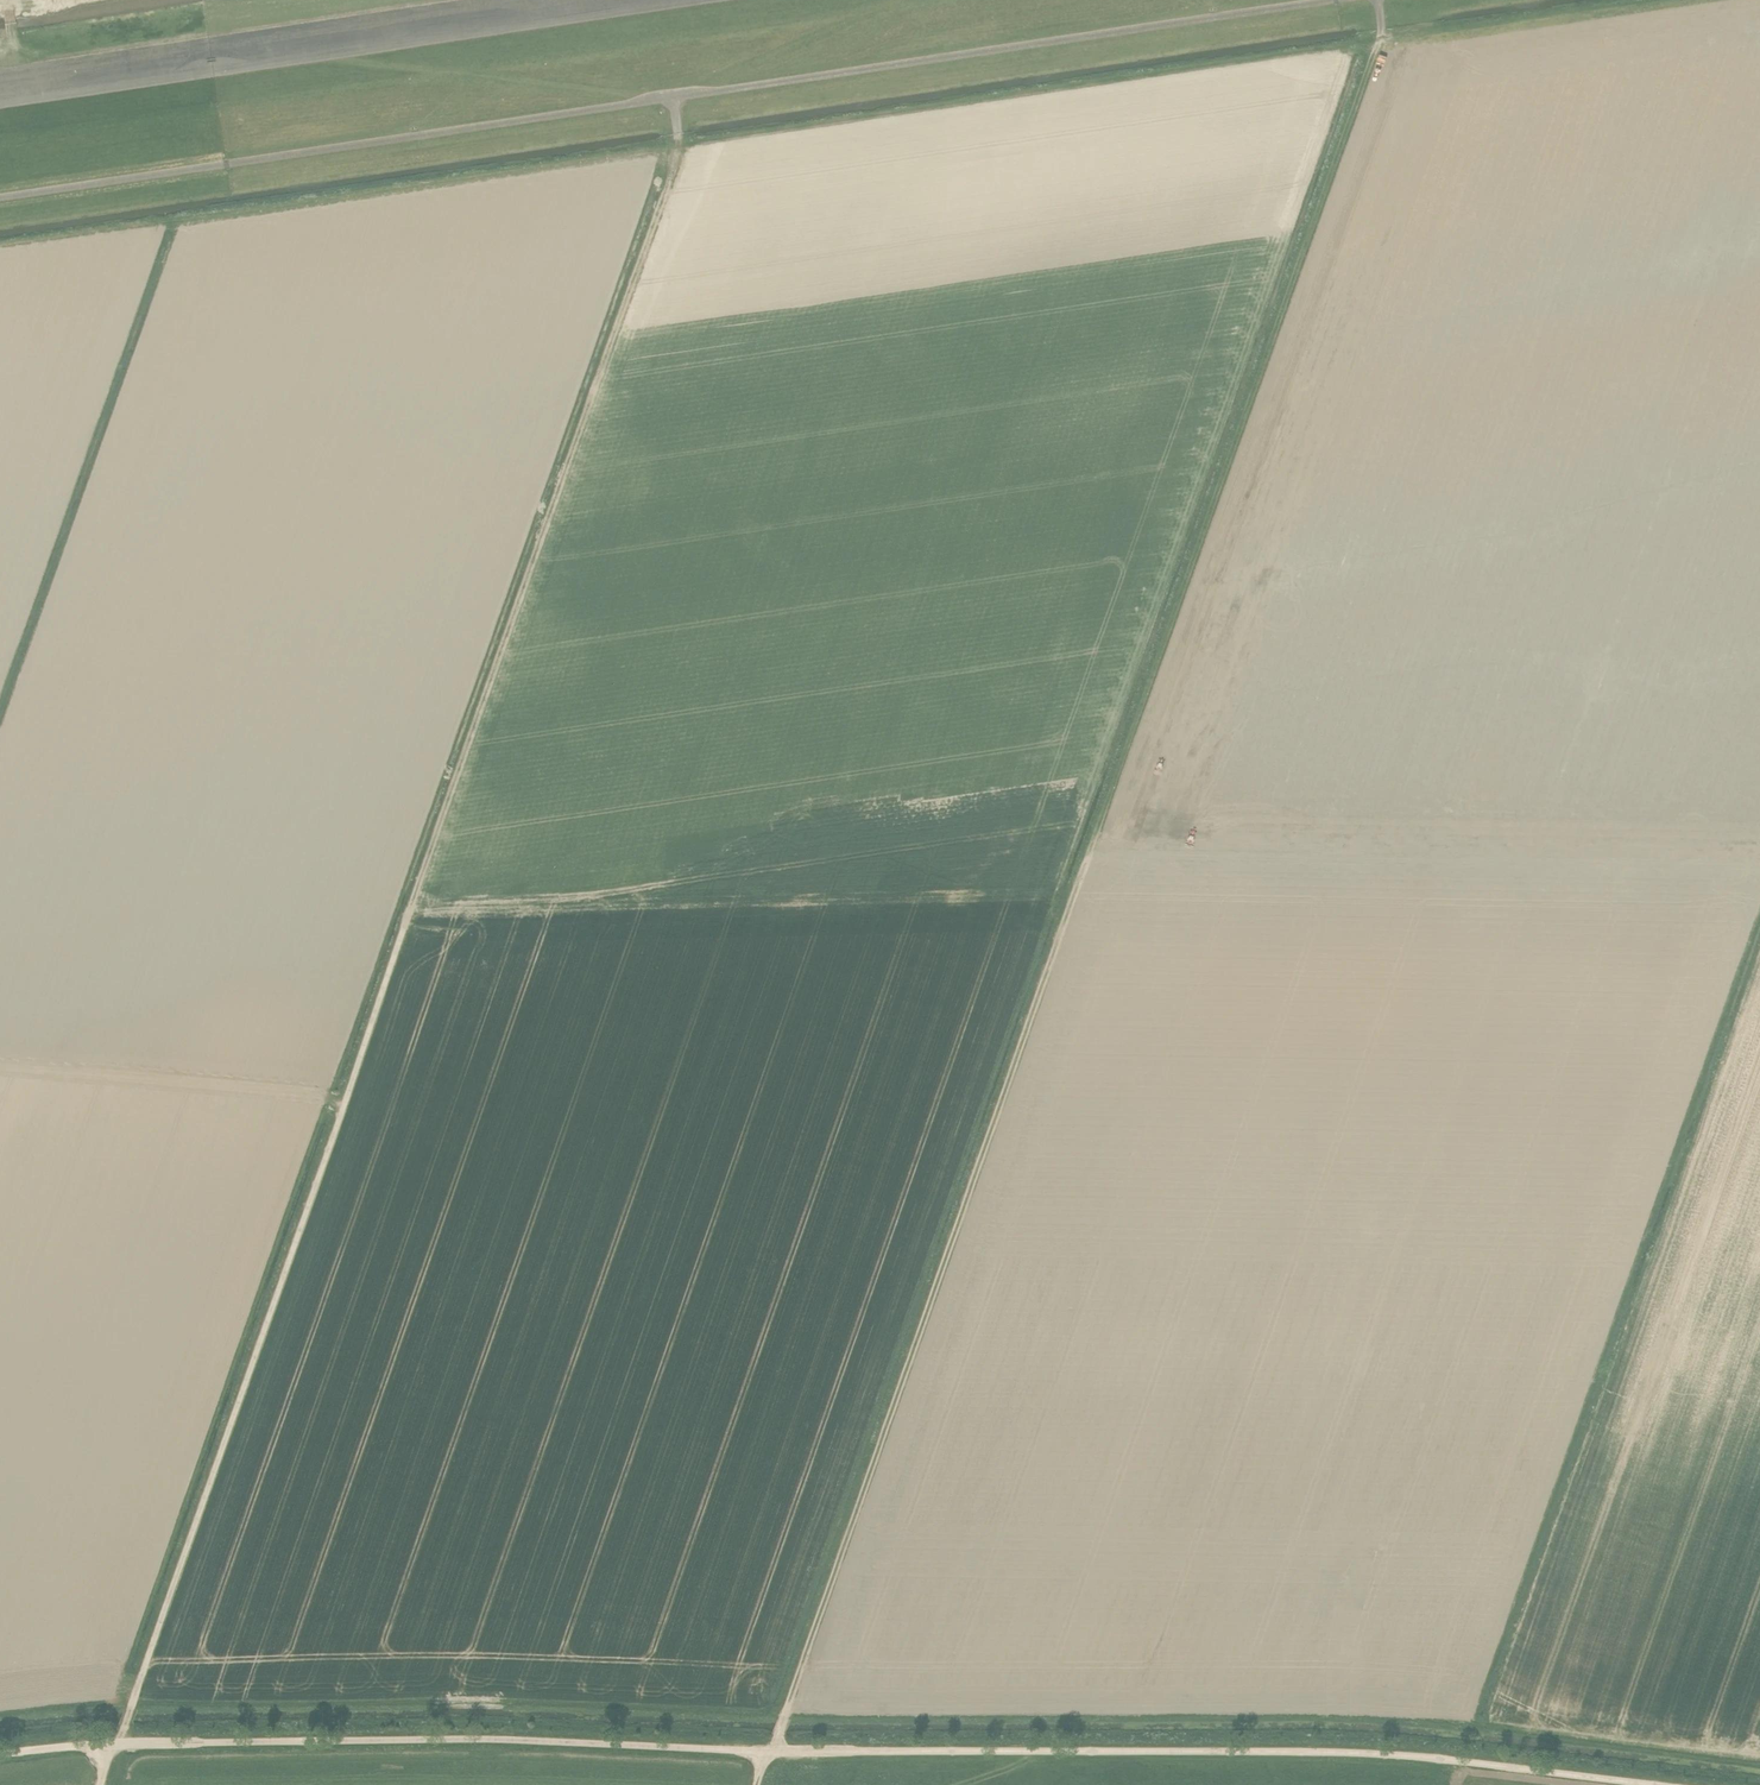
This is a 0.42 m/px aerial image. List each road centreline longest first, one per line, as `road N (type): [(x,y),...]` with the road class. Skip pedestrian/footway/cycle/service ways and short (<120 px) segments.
road 1 (track): [(769,1752),(1301,241),(1378,42),(1378,0)]
road 2 (unclassified): [(1649,1784),(1360,1753),(769,1752)]
road 3 (track): [(414,899),(132,1703)]
road 4 (unclassified): [(0,1756),(67,1747),(379,1740),(769,1752)]
road 5 (track): [(0,101),(688,0)]
road 6 (track): [(316,54),(653,98)]
road 7 (track): [(694,92),(891,0)]

